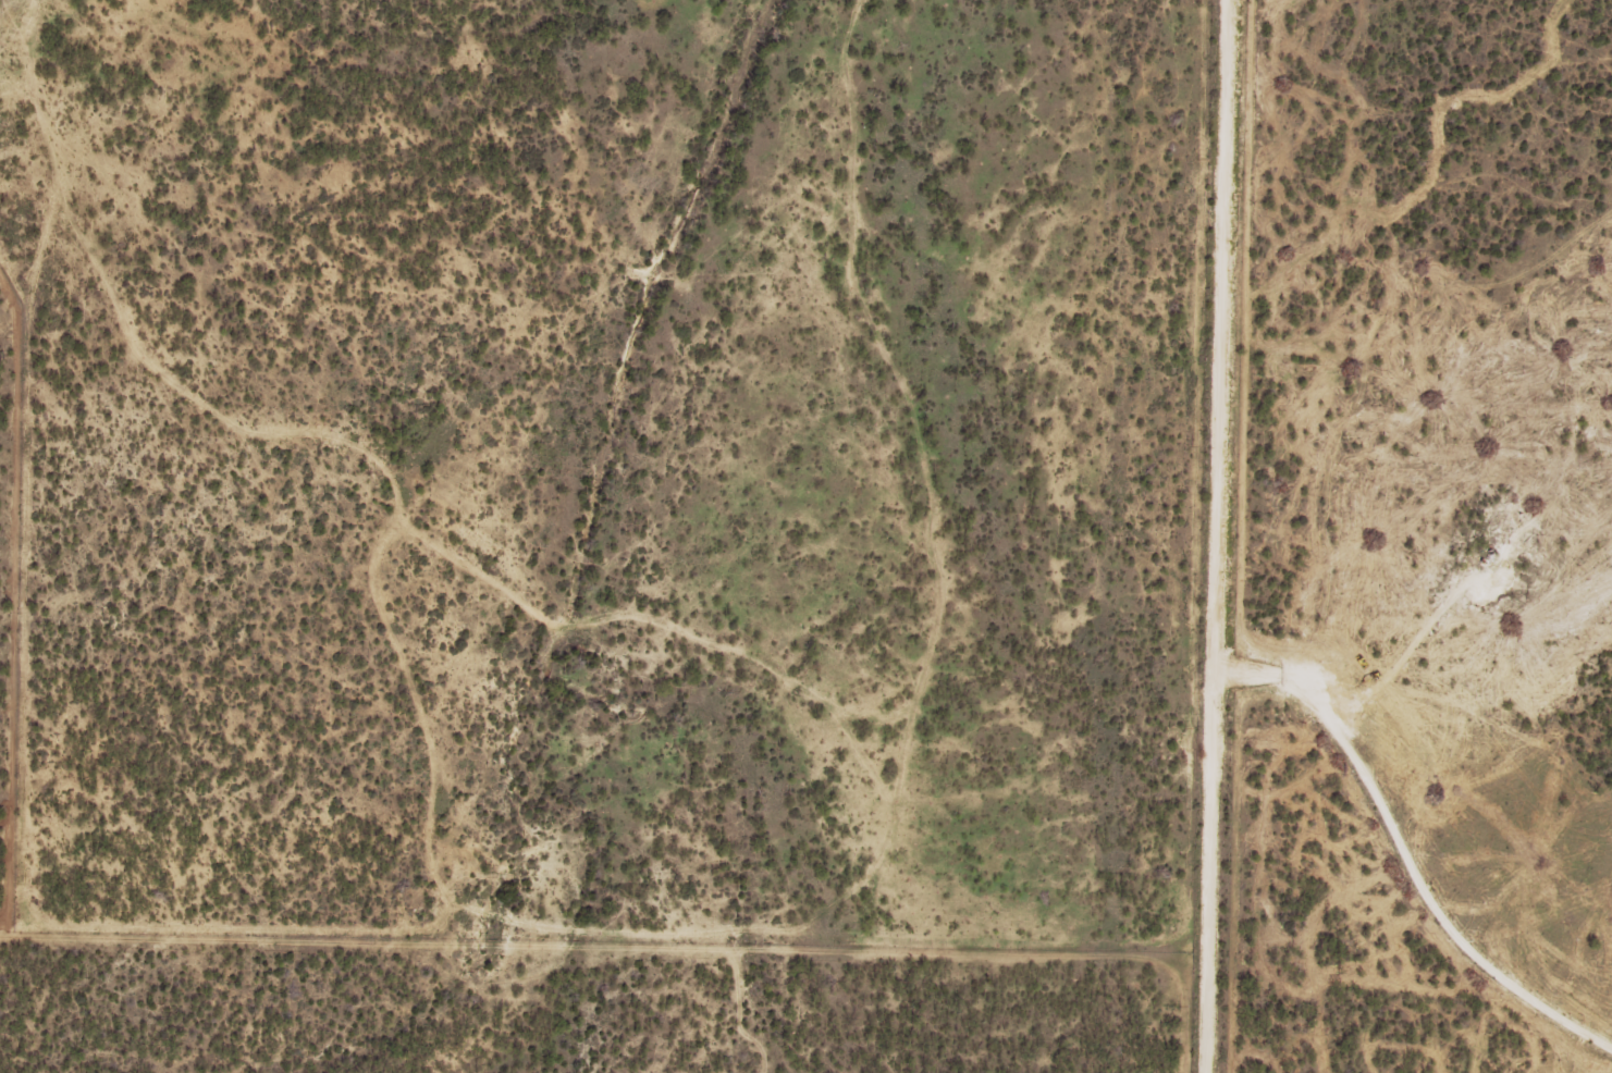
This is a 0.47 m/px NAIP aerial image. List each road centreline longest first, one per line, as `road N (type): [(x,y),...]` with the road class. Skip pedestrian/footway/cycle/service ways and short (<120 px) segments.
road 1 (residential): [(1209,1072),(1228,0)]

